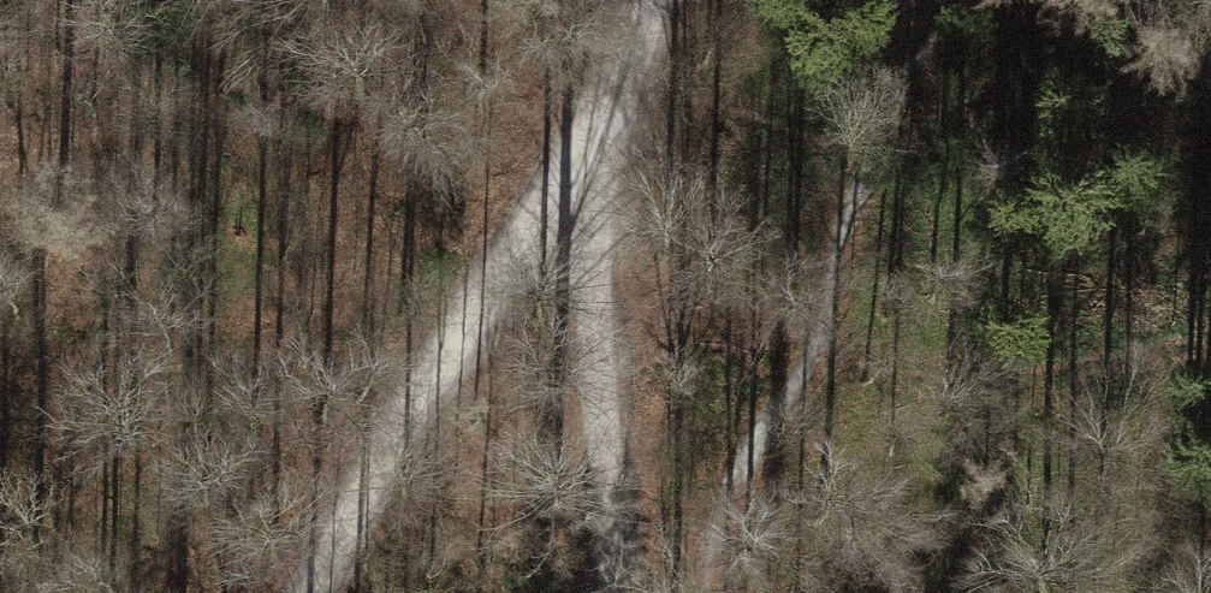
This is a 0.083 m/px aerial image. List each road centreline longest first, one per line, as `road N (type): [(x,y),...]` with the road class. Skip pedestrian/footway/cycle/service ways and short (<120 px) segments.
road 1 (track): [(594,196),(512,274),(393,453),(318,592)]
road 2 (track): [(617,592),(596,342),(594,196)]
road 3 (track): [(650,0),(594,196)]

